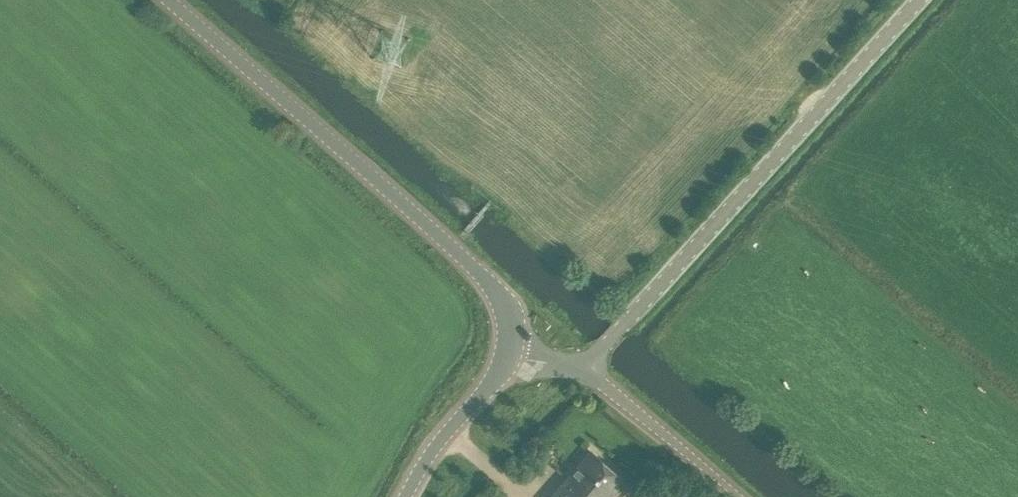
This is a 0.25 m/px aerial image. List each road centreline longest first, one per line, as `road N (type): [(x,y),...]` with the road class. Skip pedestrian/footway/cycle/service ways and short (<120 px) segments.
road 1 (unclassified): [(591,366),(926,0)]
road 2 (unclassified): [(509,332),(491,282),(166,0)]
road 3 (unclassified): [(403,496),(419,463),(506,366),(509,332)]
road 4 (unclassified): [(741,496),(591,366)]

